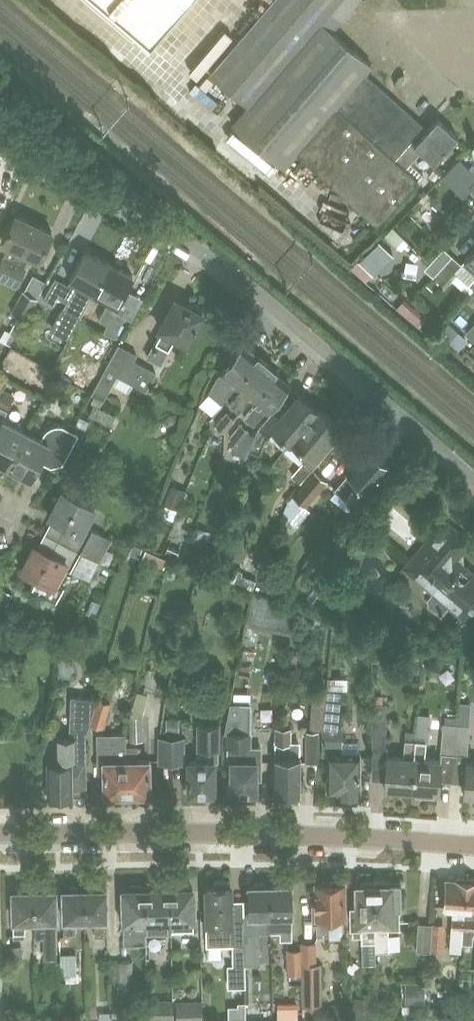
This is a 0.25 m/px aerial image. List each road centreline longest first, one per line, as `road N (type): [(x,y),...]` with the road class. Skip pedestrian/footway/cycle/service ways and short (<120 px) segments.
road 1 (residential): [(473,480),(236,278),(0,146)]
road 2 (residential): [(473,848),(302,836),(0,835)]

